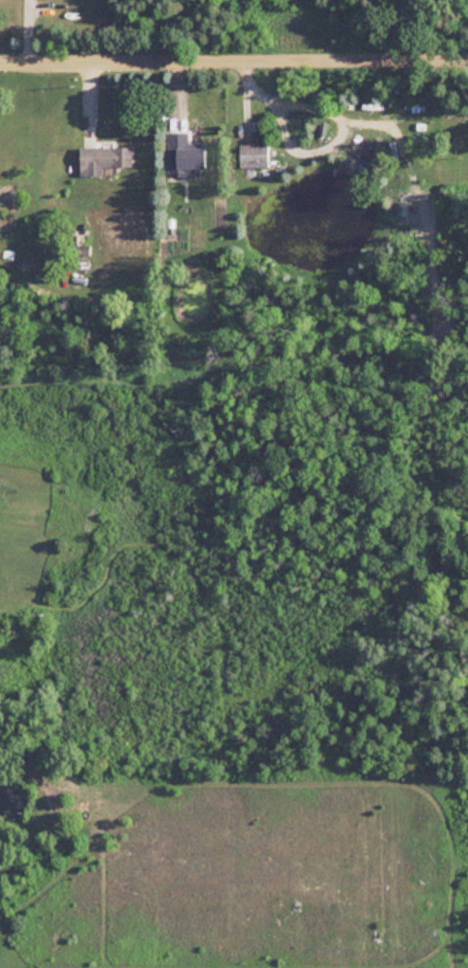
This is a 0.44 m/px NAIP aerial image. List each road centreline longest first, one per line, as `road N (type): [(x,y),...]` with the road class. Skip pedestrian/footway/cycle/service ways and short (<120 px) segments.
road 1 (residential): [(0,50),(467,49)]

